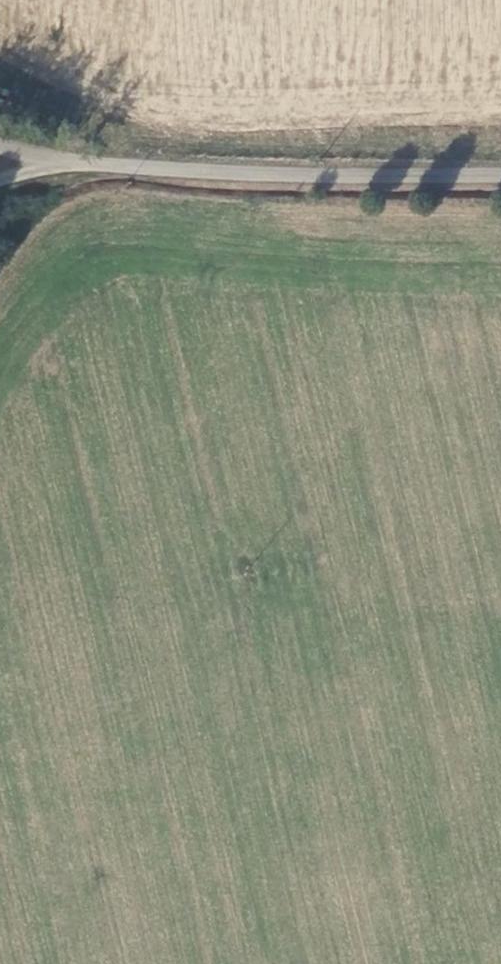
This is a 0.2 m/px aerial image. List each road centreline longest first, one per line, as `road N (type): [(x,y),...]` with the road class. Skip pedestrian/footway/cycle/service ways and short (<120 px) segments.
road 1 (unclassified): [(500,178),(106,169),(0,149)]

